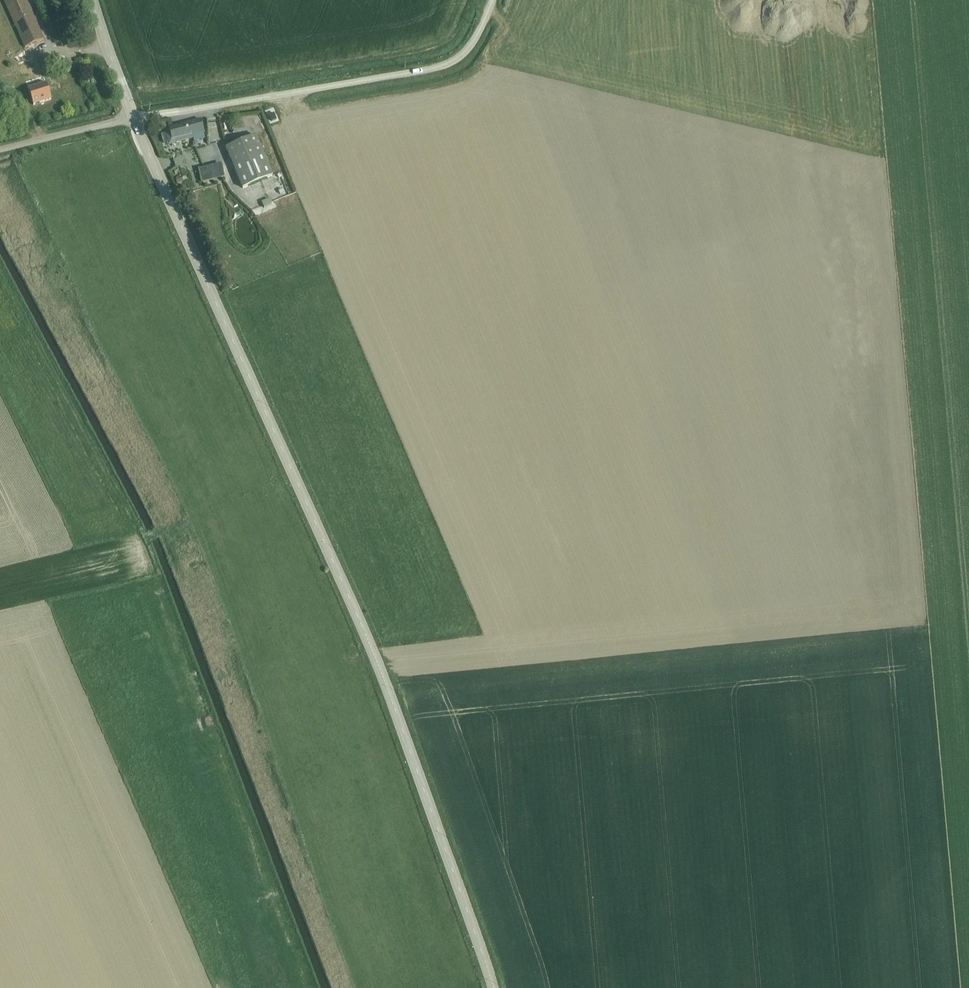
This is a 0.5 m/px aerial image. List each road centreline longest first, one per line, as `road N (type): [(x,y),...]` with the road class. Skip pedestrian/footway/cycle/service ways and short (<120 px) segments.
road 1 (tertiary): [(492,987),(342,580),(133,120)]
road 2 (unclassified): [(494,0),(475,43),(448,66),(133,120)]
road 3 (unclassified): [(133,120),(0,151)]
road 4 (tertiary): [(133,120),(93,0)]

